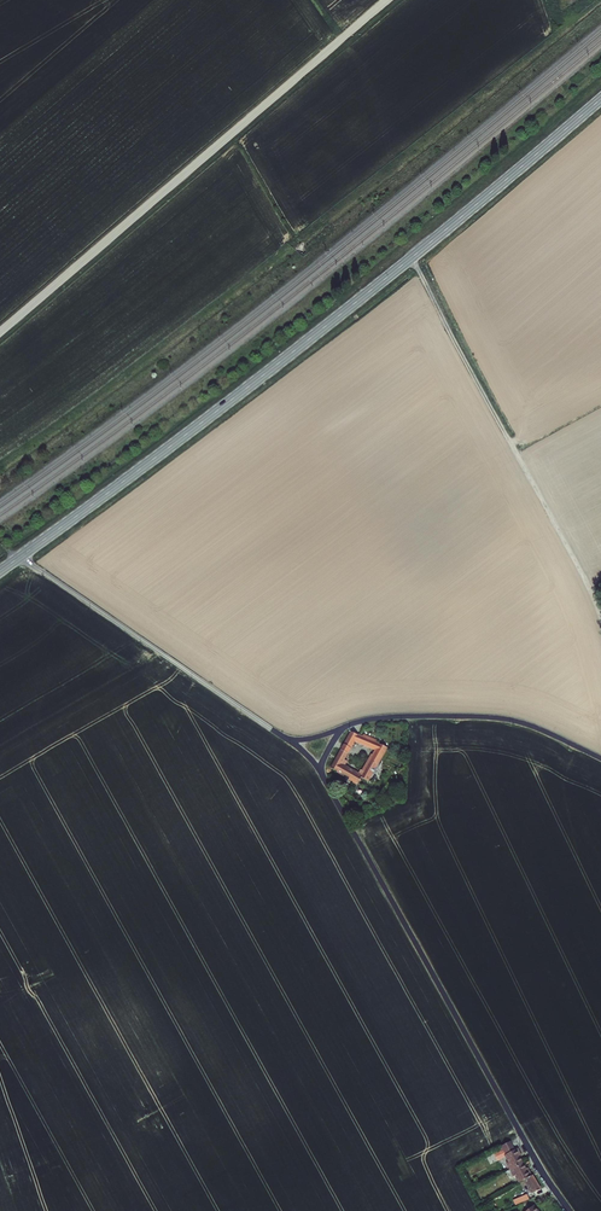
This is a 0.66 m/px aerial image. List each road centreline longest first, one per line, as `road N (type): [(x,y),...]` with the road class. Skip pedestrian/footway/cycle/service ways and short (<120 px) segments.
road 1 (secondary): [(600,99),(339,316),(19,558)]
road 2 (unclassified): [(388,0),(0,332)]
road 3 (residential): [(324,778),(570,1210)]
road 4 (track): [(411,258),(600,621)]
road 5 (residential): [(19,558),(288,739)]
road 6 (unclassified): [(347,726),(394,717),(502,719),(600,758)]

